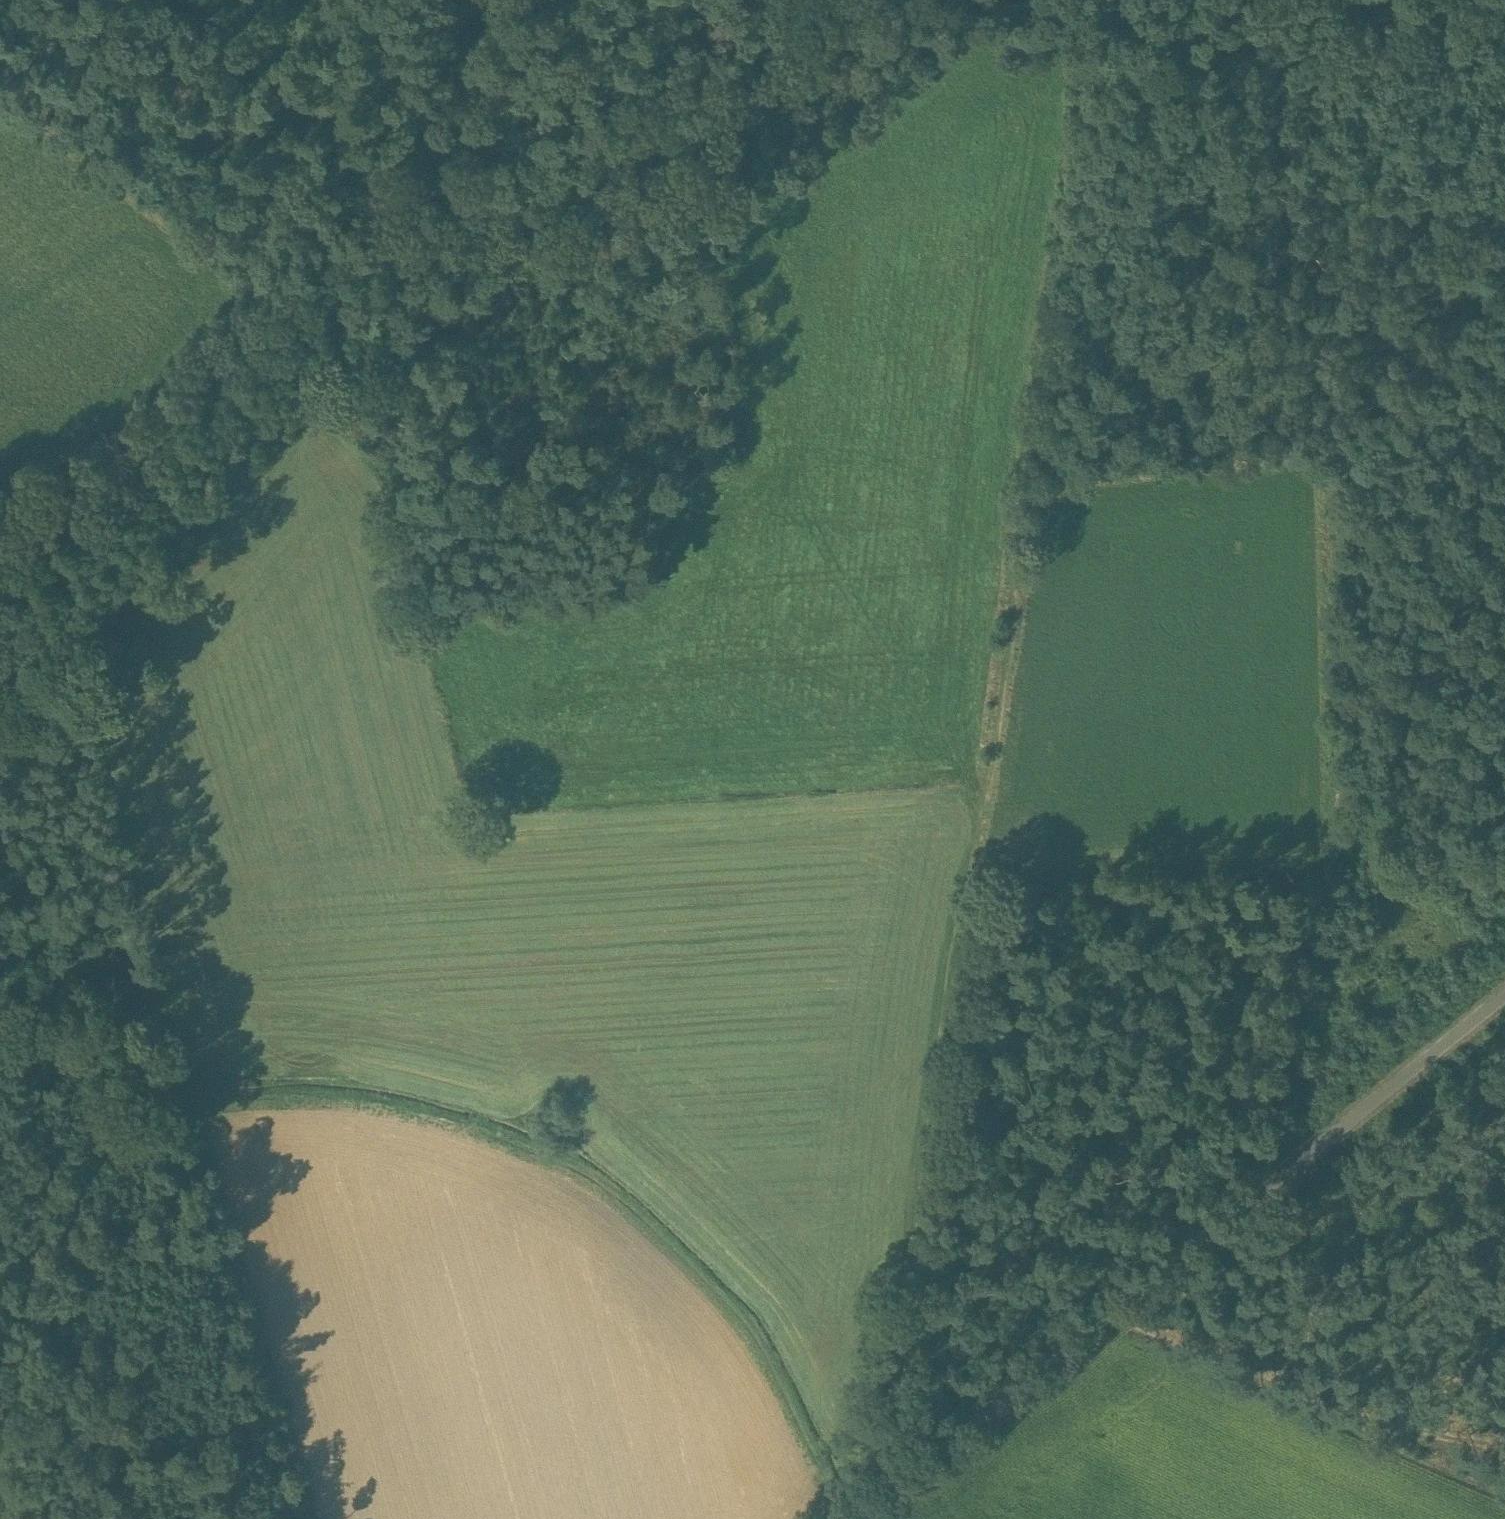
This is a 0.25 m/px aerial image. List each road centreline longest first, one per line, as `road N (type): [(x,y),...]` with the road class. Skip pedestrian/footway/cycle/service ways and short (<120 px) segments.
road 1 (track): [(883,1498),(1071,102),(1086,58),(1070,39)]
road 2 (unclassified): [(858,1518),(1504,997)]
road 3 (track): [(0,1189),(44,1311),(91,1518)]

